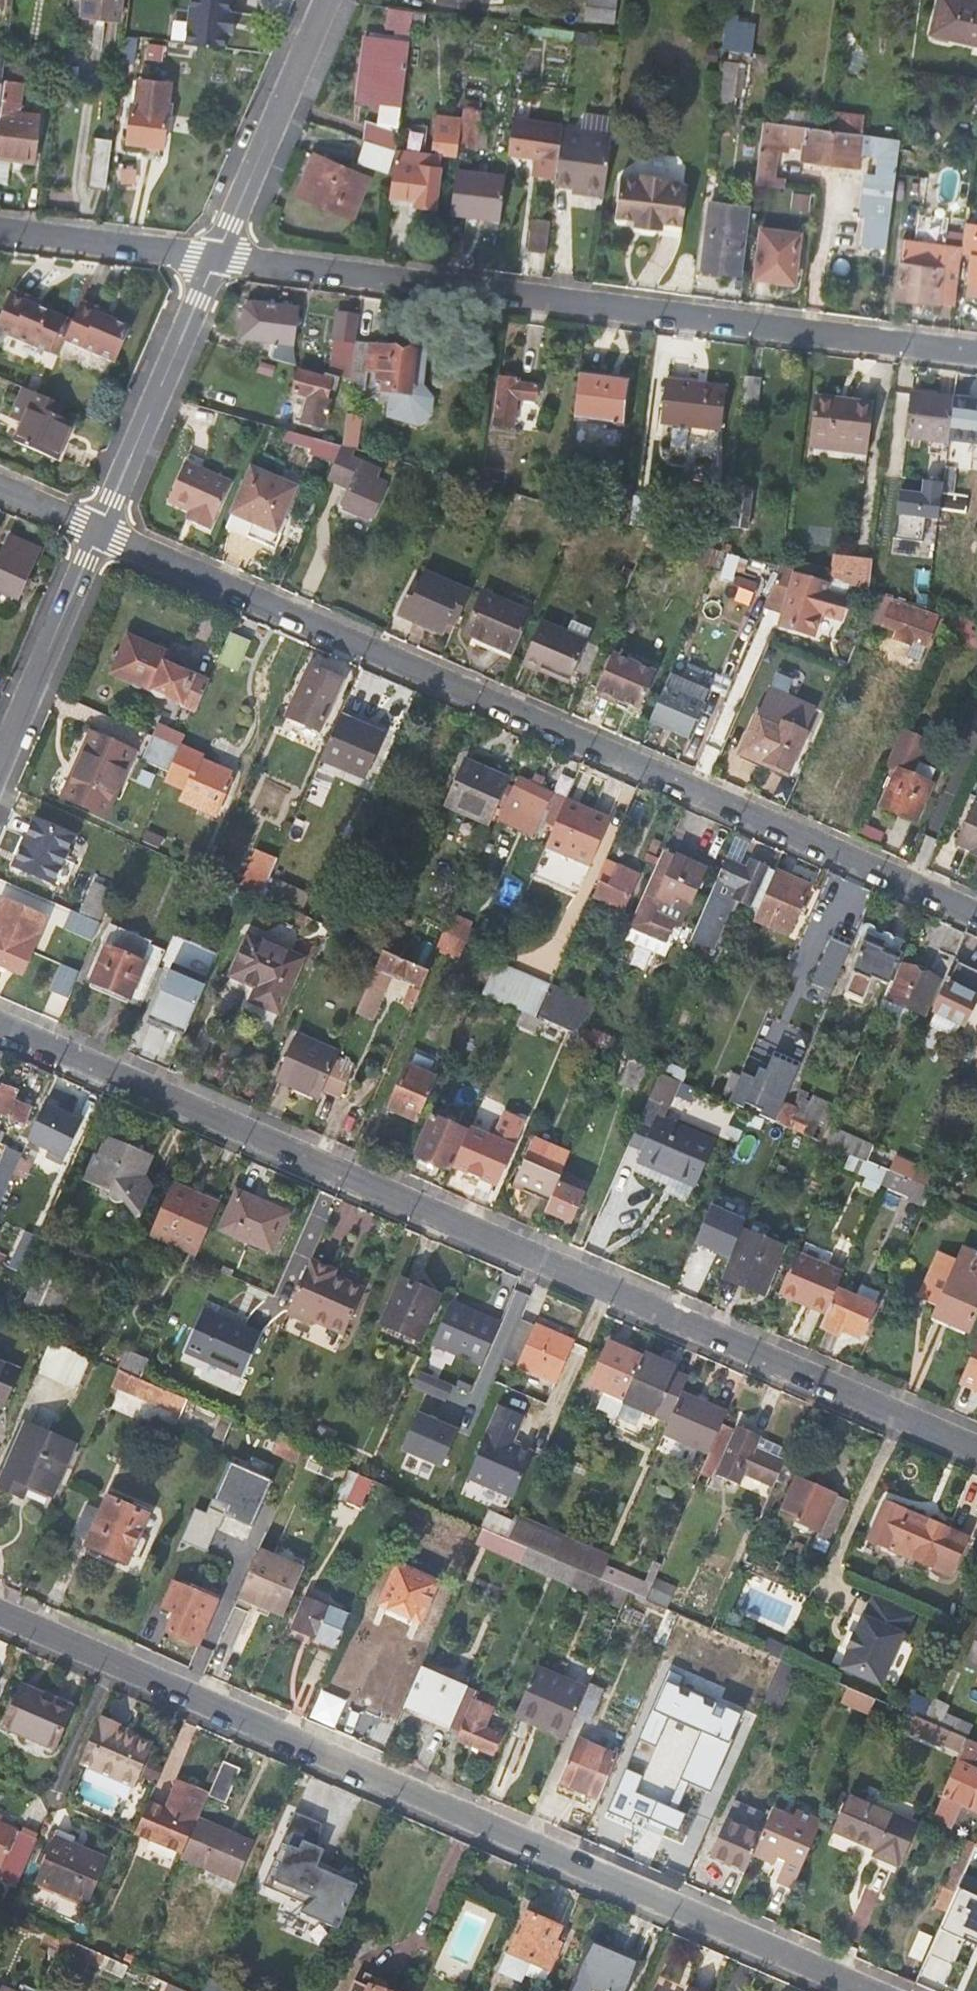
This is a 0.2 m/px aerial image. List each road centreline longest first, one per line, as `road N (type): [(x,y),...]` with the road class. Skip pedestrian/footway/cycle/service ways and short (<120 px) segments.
road 1 (residential): [(976,1449),(0,1024)]
road 2 (residential): [(98,532),(976,915)]
road 3 (residential): [(0,1613),(868,1990)]
road 4 (residential): [(216,257),(976,354)]
road 5 (residential): [(216,257),(98,532)]
road 6 (residential): [(326,0),(216,257)]
road 7 (residential): [(98,532),(0,762)]
road 8 (residential): [(0,230),(216,257)]

